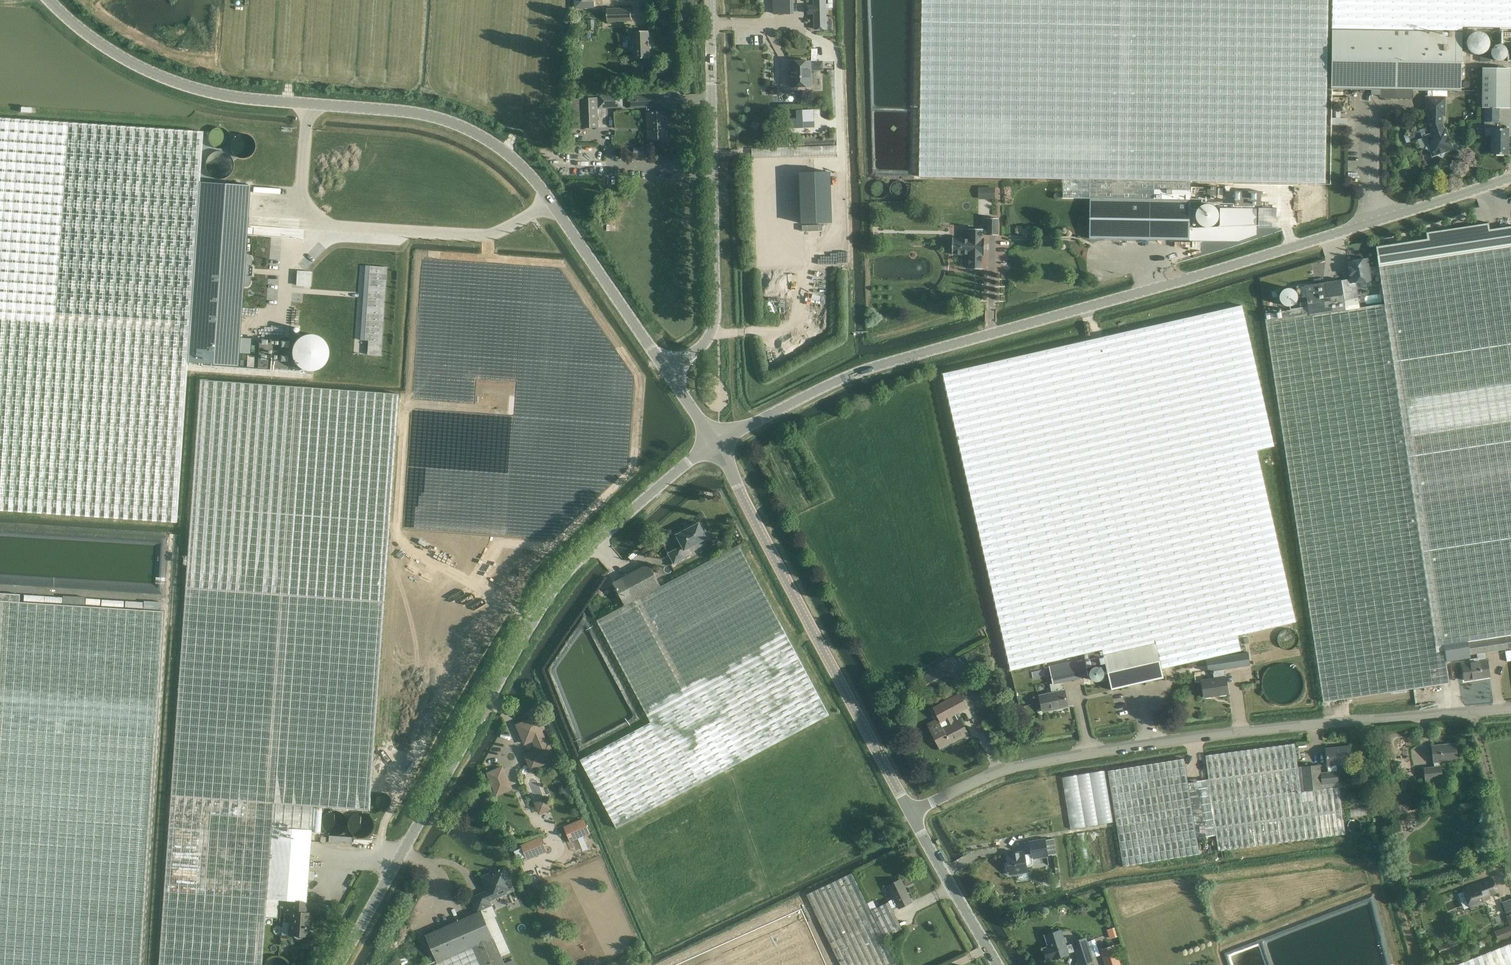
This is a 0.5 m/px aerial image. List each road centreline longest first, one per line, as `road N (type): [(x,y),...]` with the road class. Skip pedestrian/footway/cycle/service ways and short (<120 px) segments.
road 1 (unclassified): [(716,444),(860,370),(1163,285),(1510,175)]
road 2 (tertiary): [(667,372),(552,201),(475,131),(413,112),(231,97),(191,86),(103,42),(49,0)]
road 3 (unclassified): [(339,964),(576,561),(716,444)]
road 4 (unclassified): [(938,800),(1002,770),(1091,752),(1510,709)]
road 5 (tertiary): [(911,813),(716,444)]
road 6 (unclassified): [(667,372),(715,325),(710,0)]
road 7 (tertiary): [(998,964),(911,813)]

